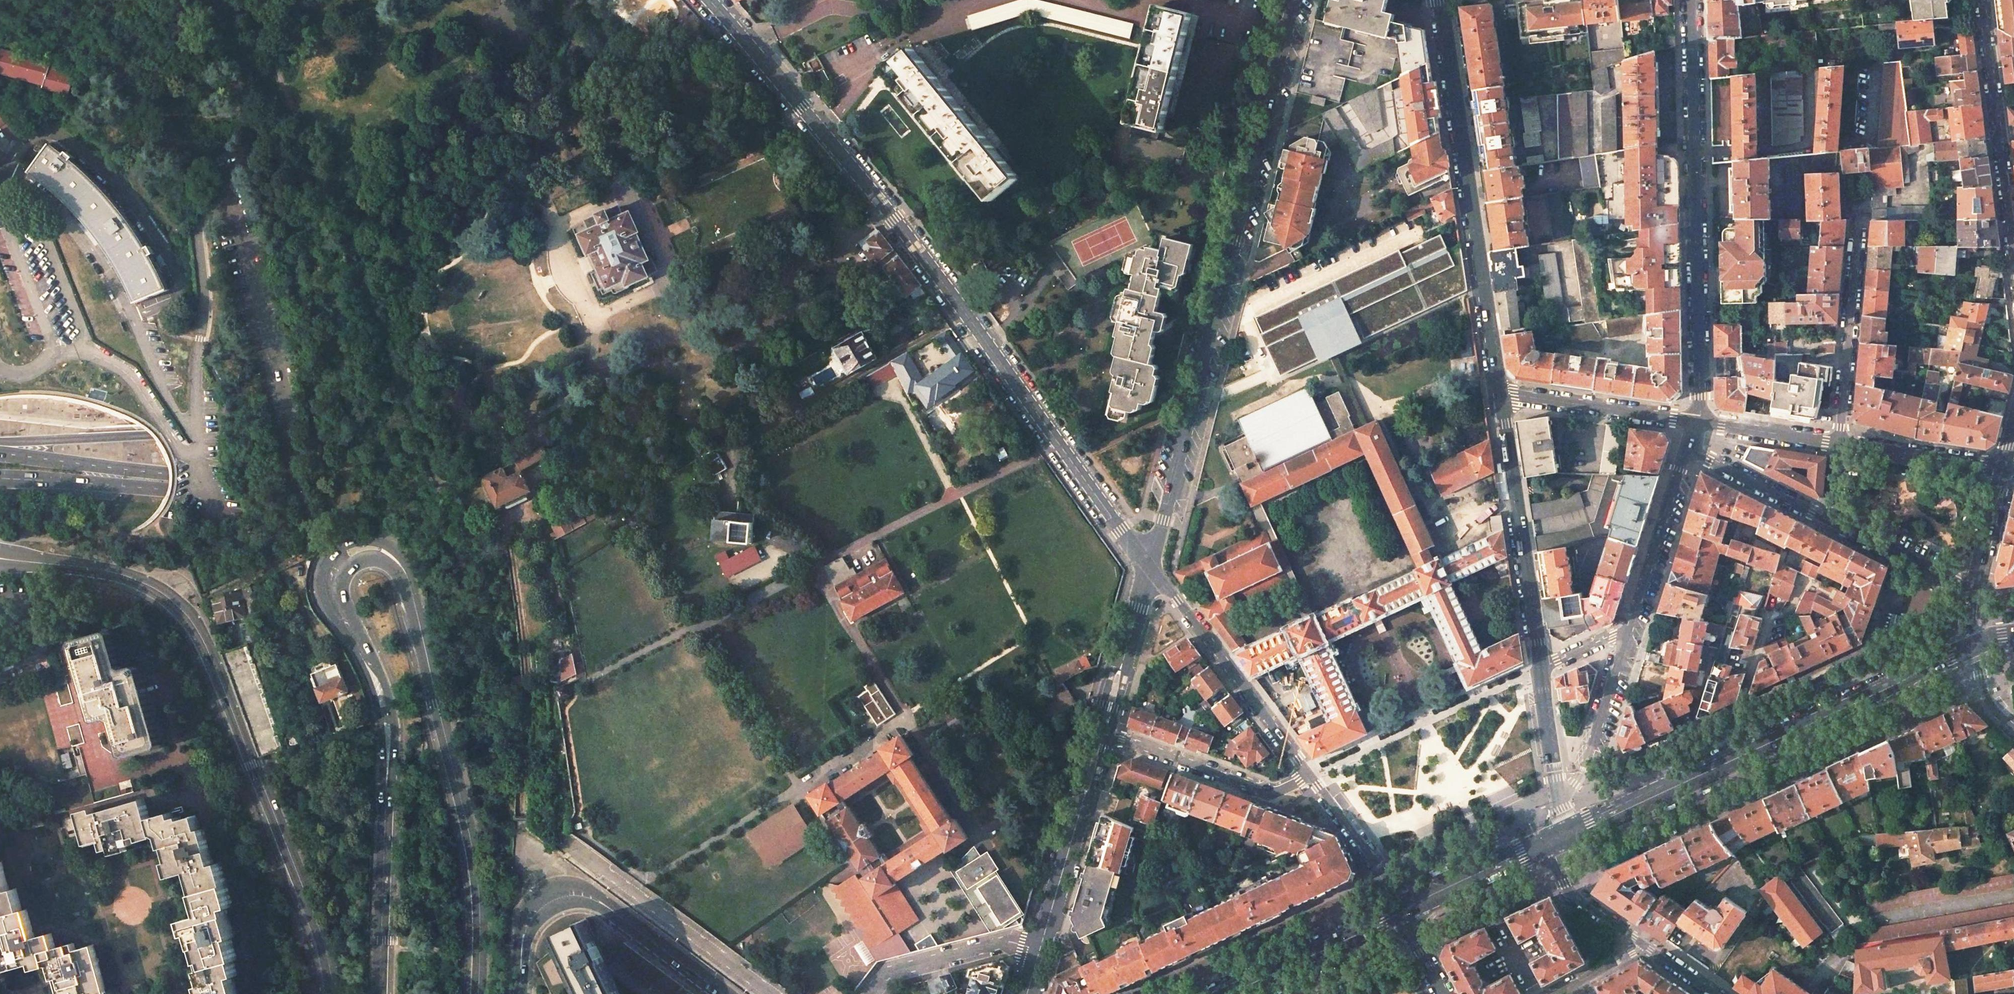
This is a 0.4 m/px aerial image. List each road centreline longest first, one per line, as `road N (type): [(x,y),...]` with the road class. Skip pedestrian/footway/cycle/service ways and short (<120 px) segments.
road 1 (primary): [(2013,651),(0,453)]
road 2 (primary): [(0,479),(2013,676)]
road 3 (secondary): [(380,993),(385,719),(377,683),(327,580),(349,548),(367,546),(387,550),(411,595),(478,876),(479,993)]
road 4 (residential): [(708,0),(894,219),(1150,565)]
road 5 (tertiary): [(1294,0),(1150,565)]
road 6 (secondary): [(41,563),(128,577),(168,597),(190,621),(276,816),(327,955),(333,993)]
road 7 (secondary): [(1561,836),(1974,645)]
road 8 (residential): [(1699,423),(1692,0)]
road 9 (tertiary): [(1438,0),(1498,393)]
road 10 (secondary): [(519,993),(527,924),(536,906),(562,892),(598,902),(720,993)]
road 11 (tertiary): [(1498,393),(1541,669)]
road 12 (residential): [(1311,777),(1150,565)]
road 13 (residential): [(772,993),(563,839)]
road 14 (tertiary): [(1983,0),(2013,257)]
road 15 (residential): [(1541,669),(1311,777)]
road 16 (residential): [(1840,443),(1859,221)]
road 17 (residential): [(1109,735),(1276,795),(1311,777)]
road 18 (residential): [(1699,423),(1498,393)]
road 19 (secondary): [(1227,993),(1400,914)]
road 20 (residential): [(1558,793),(1580,776),(1634,627)]
road 21 (residential): [(1634,627),(1688,450)]
road 22 (residential): [(1039,950),(1009,943),(886,976),(871,993)]
road 23 (secondary): [(1410,909),(1561,836)]
road 24 (residential): [(2004,466),(1840,443)]
road 25 (residential): [(1410,909),(1311,777)]
road 26 (residential): [(1688,450),(1833,523)]
road 27 (residential): [(1833,523),(1972,590)]
road 28 (residential): [(1561,836),(1554,858),(1568,889),(1643,945)]
road 29 (residential): [(1840,443),(1699,423)]
road 30 (tertiary): [(1077,823),(1039,950)]
road 31 (tertiary): [(1972,590),(2004,466)]
road 32 (tertiary): [(1541,669),(1558,793)]

